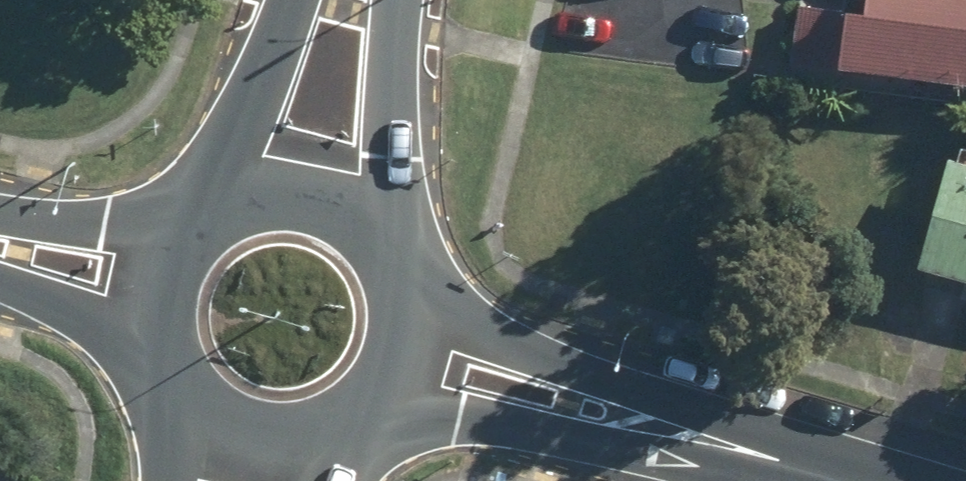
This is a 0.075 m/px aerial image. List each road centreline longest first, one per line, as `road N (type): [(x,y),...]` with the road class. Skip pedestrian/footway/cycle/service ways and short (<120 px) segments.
road 1 (tertiary): [(415,329),(935,480)]
road 2 (tertiary): [(739,480),(391,399)]
road 3 (secondary): [(413,0),(373,220)]
road 4 (secondary): [(214,190),(281,0)]
road 5 (secondary): [(214,190),(256,179),(299,180),(339,194),(373,220)]
road 6 (tertiary): [(0,216),(153,241)]
road 7 (secondary): [(309,458),(261,462),(214,451),(174,424)]
road 8 (tertiary): [(129,315),(0,274)]
road 9 (secondary): [(174,424),(133,355),(129,315)]
road 10 (secondary): [(373,220),(412,289),(415,329)]

